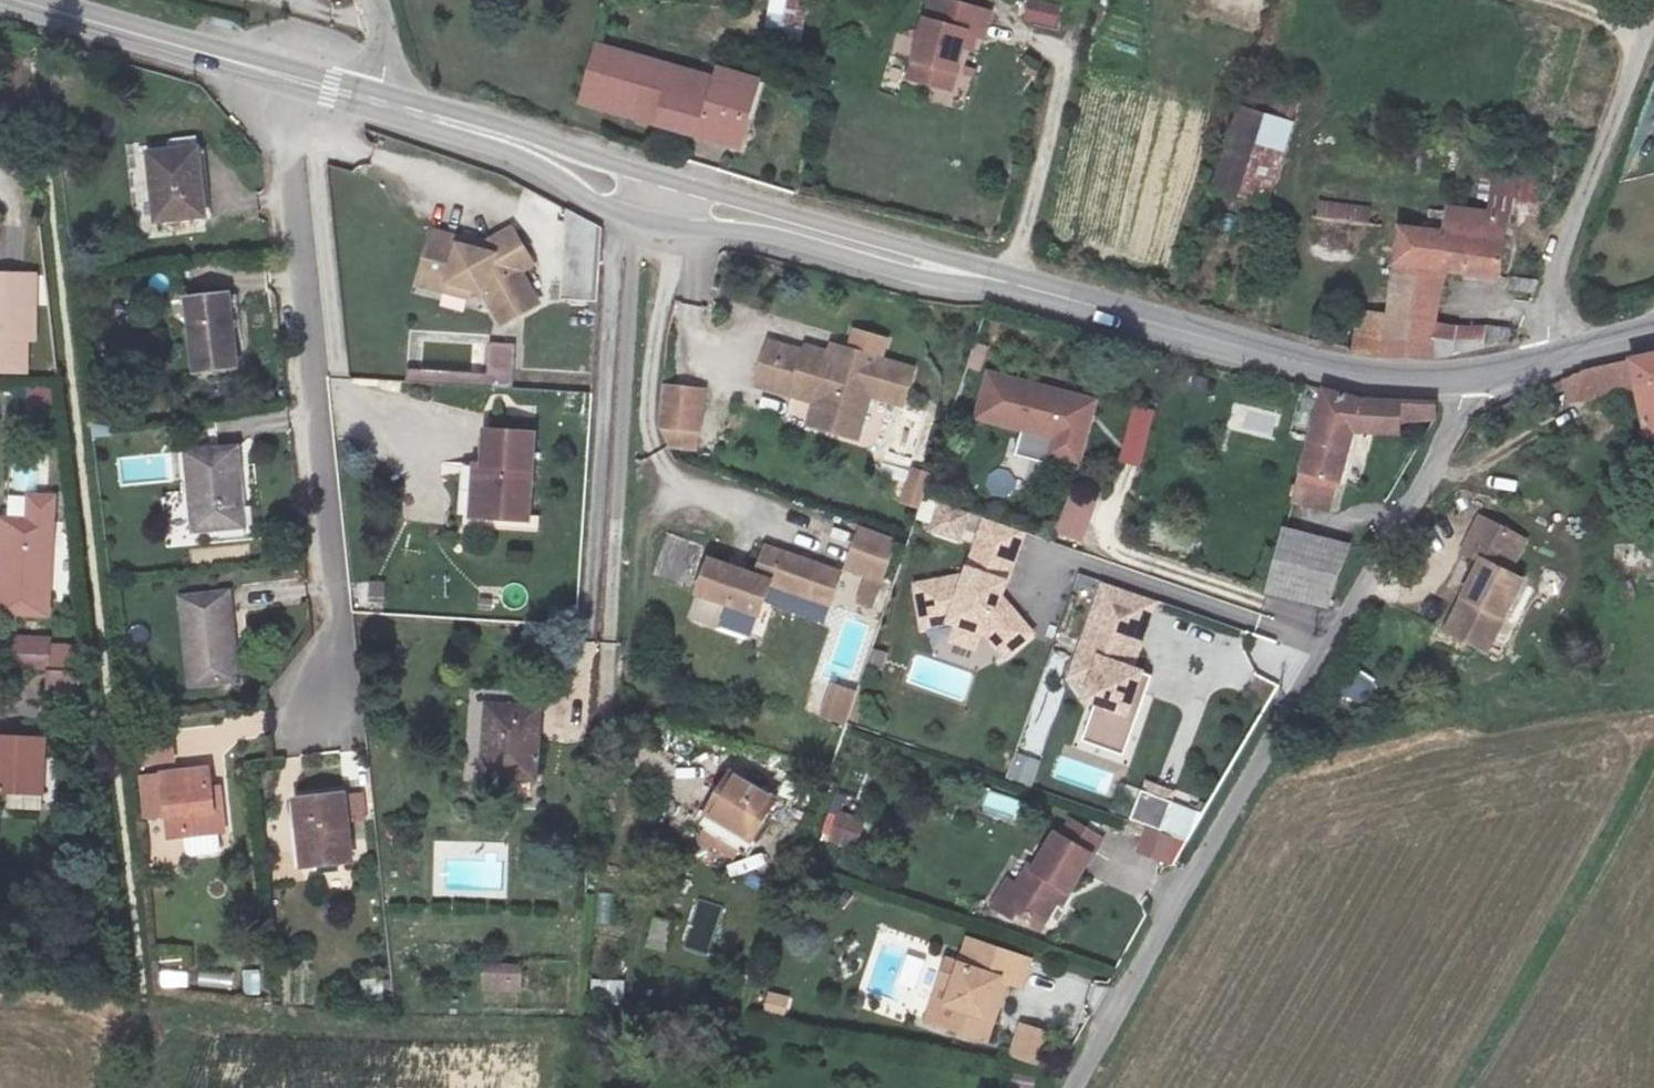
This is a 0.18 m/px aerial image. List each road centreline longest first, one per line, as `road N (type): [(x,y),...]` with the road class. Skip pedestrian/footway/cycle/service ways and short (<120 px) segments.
road 1 (unclassified): [(1069,1087),(1469,397),(1471,379)]
road 2 (secondary): [(380,113),(527,157),(598,207),(647,226),(759,232),(942,282),(1009,284)]
road 3 (secondary): [(1009,284),(948,258),(383,93)]
road 4 (residential): [(299,90),(288,155),(338,708)]
road 5 (secondary): [(1009,284),(1346,374),(1471,379)]
road 6 (secondary): [(12,0),(222,59)]
road 7 (track): [(1650,0),(1584,190)]
road 8 (unclassified): [(1584,190),(1556,271),(1552,360)]
road 9 (secondary): [(383,93),(222,59)]

